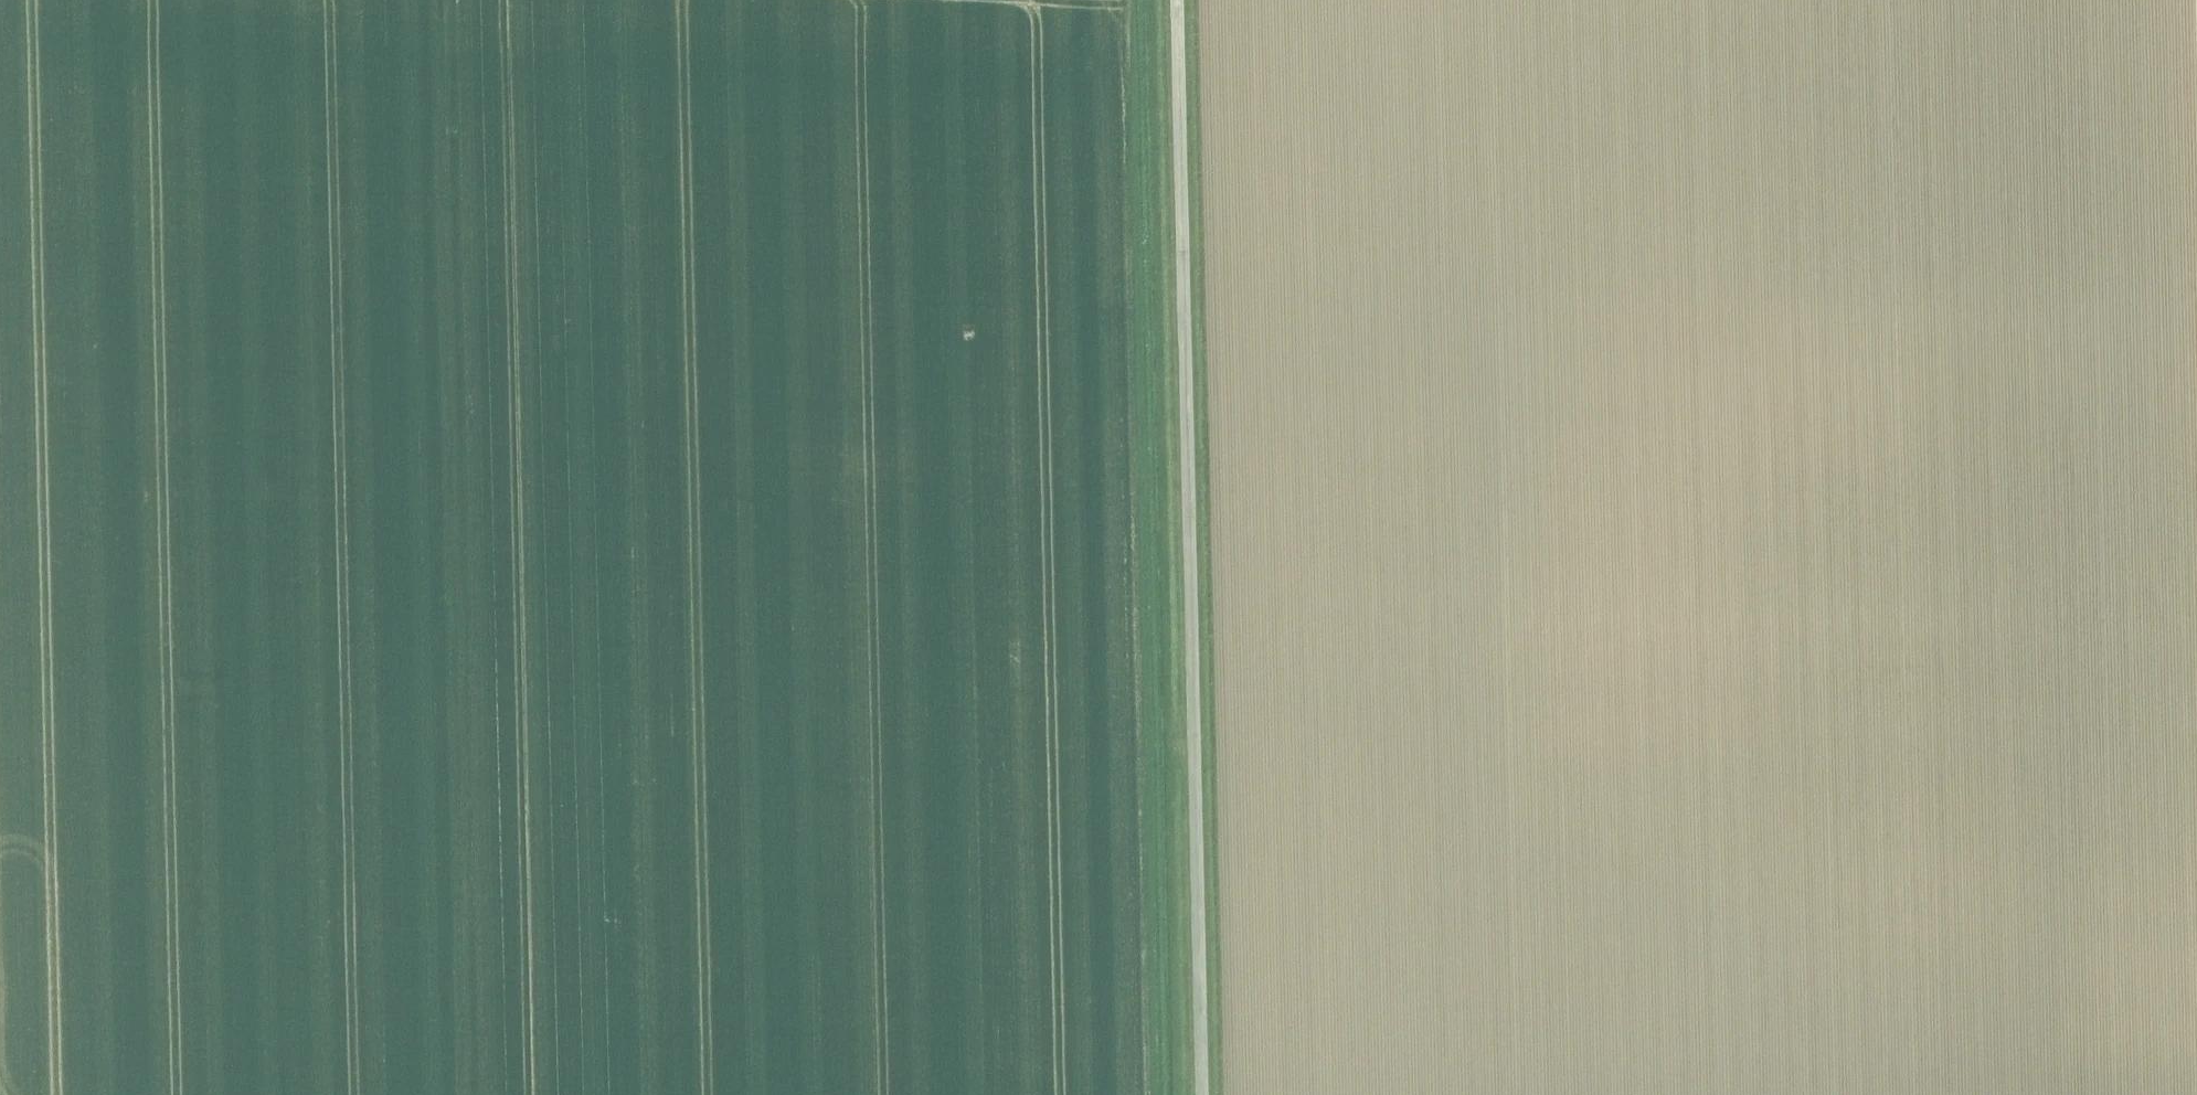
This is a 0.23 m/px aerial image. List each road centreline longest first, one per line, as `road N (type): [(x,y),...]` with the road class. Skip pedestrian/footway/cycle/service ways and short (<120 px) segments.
road 1 (unclassified): [(1205,1094),(1187,0)]

